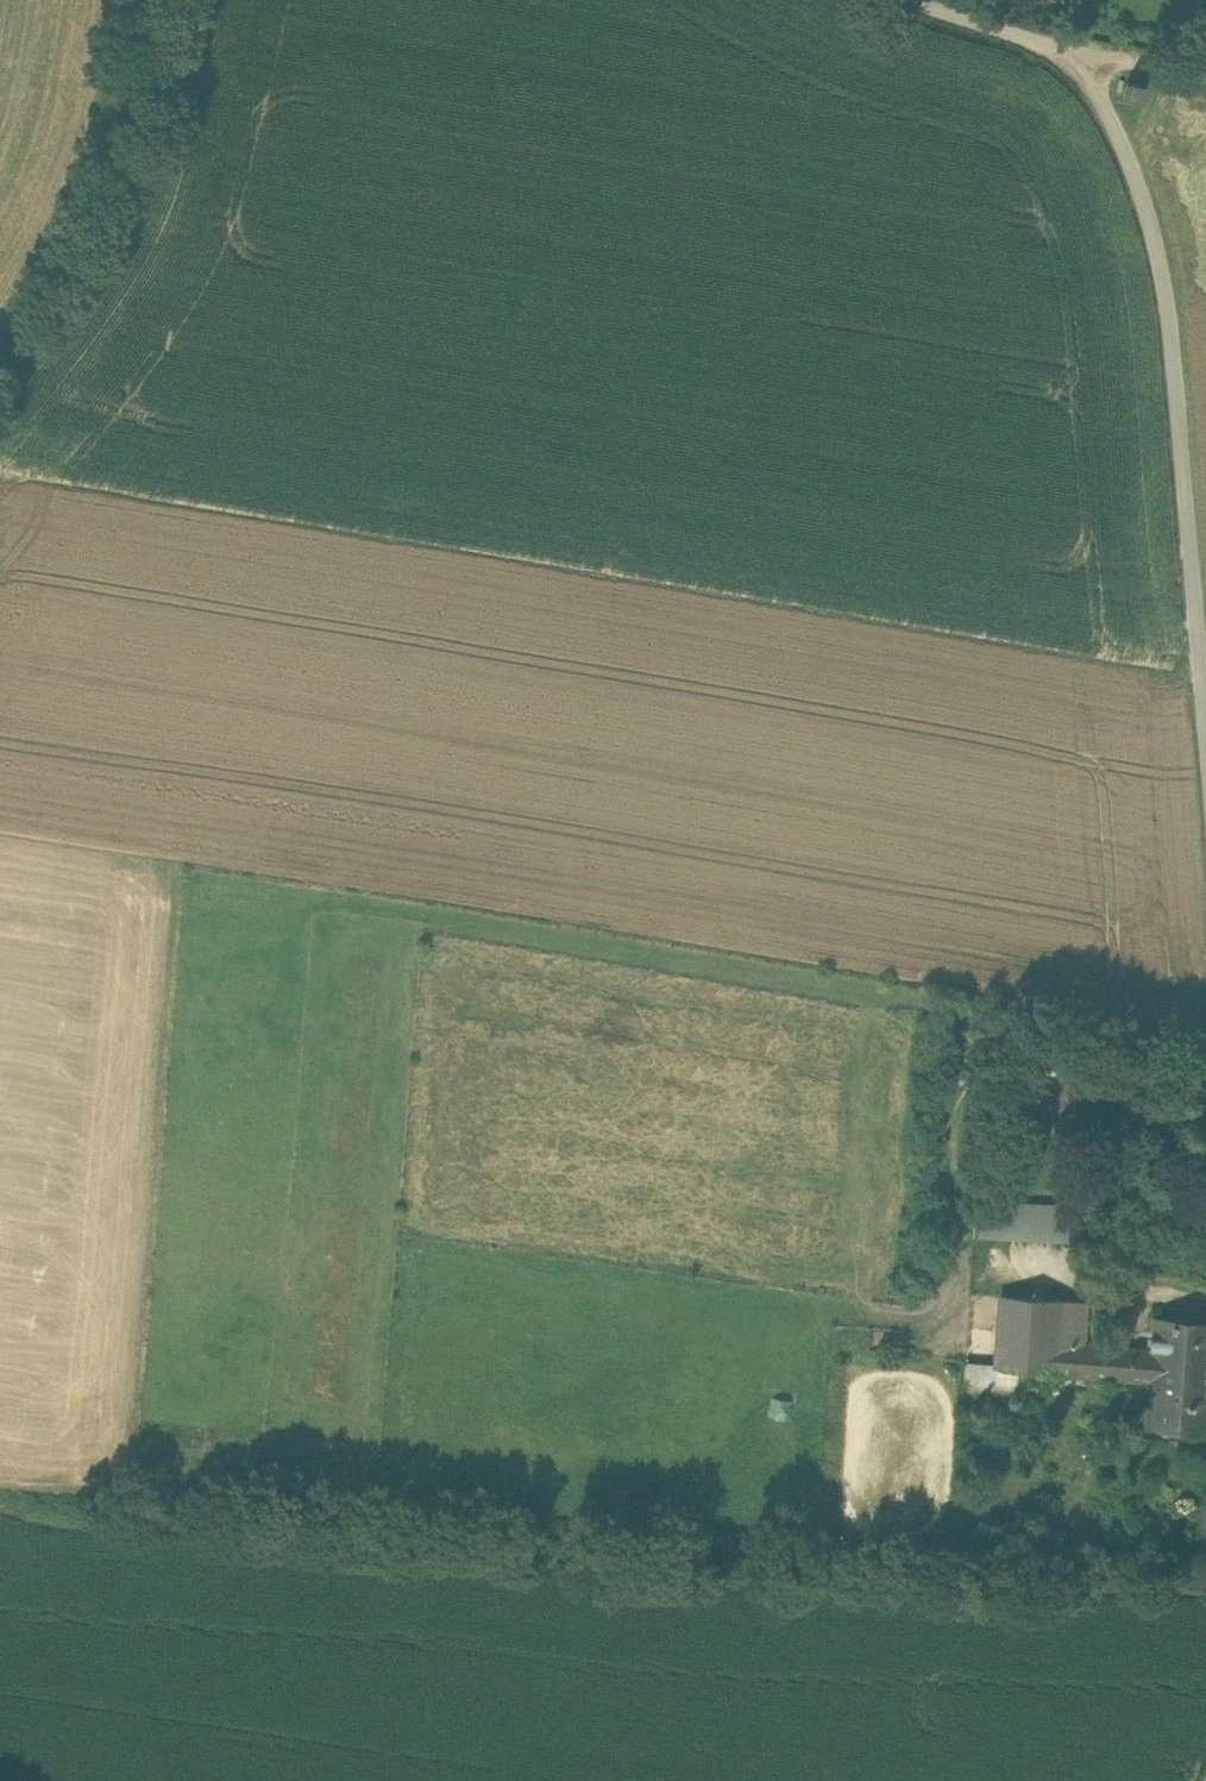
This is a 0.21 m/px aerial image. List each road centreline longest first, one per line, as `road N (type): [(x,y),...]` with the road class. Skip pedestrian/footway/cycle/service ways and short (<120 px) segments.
road 1 (unclassified): [(1075,52),(1111,112),(1160,252),(1205,722)]
road 2 (unclassified): [(914,0),(1075,52)]
road 3 (unclassified): [(1075,52),(1205,78)]

